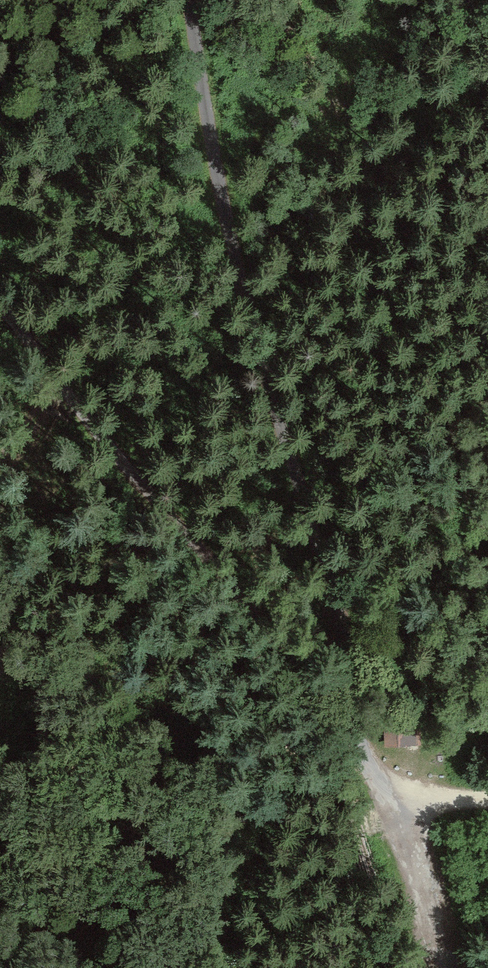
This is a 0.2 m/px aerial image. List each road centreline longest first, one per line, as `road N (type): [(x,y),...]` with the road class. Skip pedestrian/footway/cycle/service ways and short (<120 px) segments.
road 1 (track): [(194,0),(236,267),(345,632),(362,752),(395,784)]
road 2 (unclassified): [(0,302),(300,688),(362,752)]
road 3 (track): [(395,784),(449,967)]

